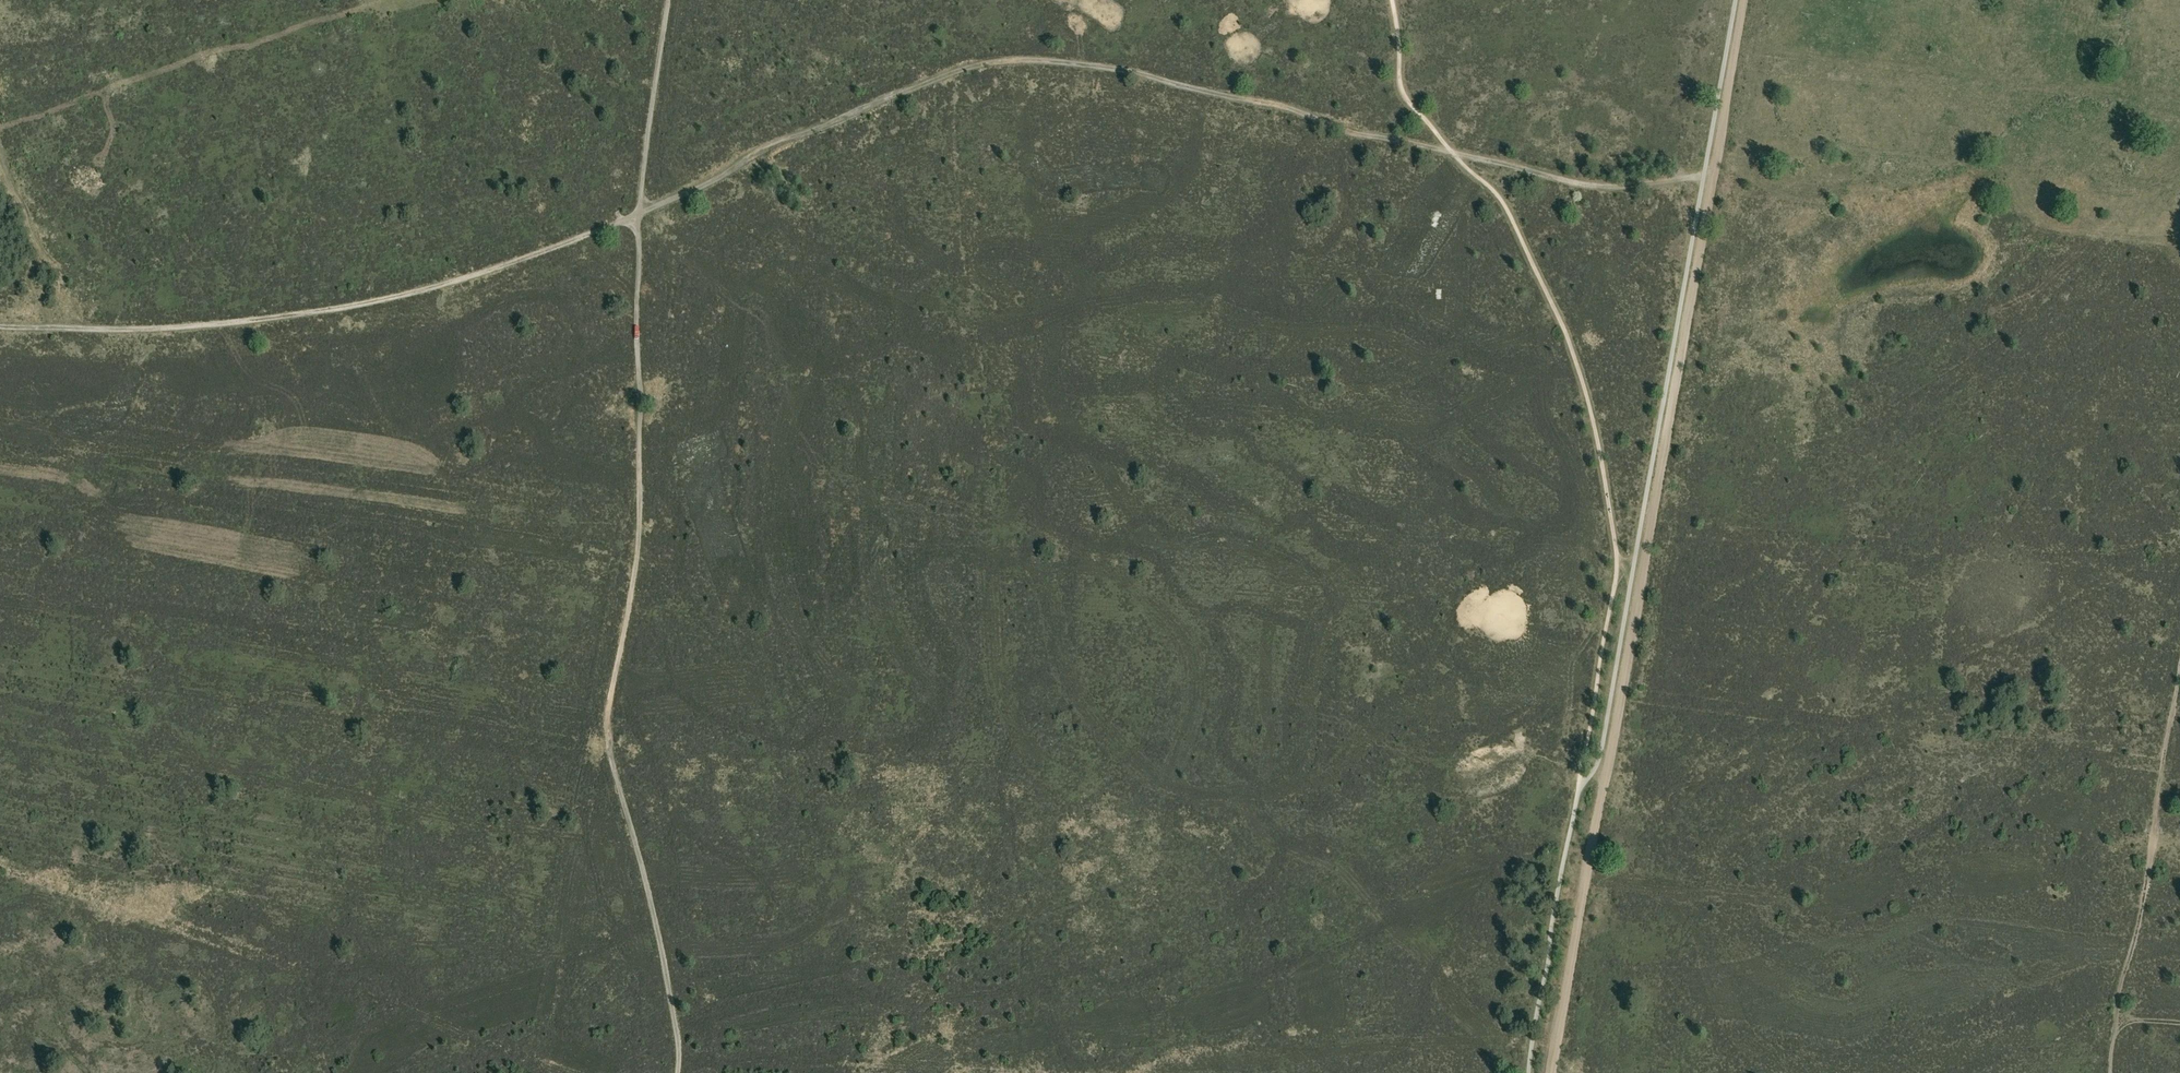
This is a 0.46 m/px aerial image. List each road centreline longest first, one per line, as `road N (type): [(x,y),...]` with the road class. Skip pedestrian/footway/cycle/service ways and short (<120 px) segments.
road 1 (track): [(1550,1072),(1745,0)]
road 2 (track): [(2111,1072),(2119,993),(2179,701)]

